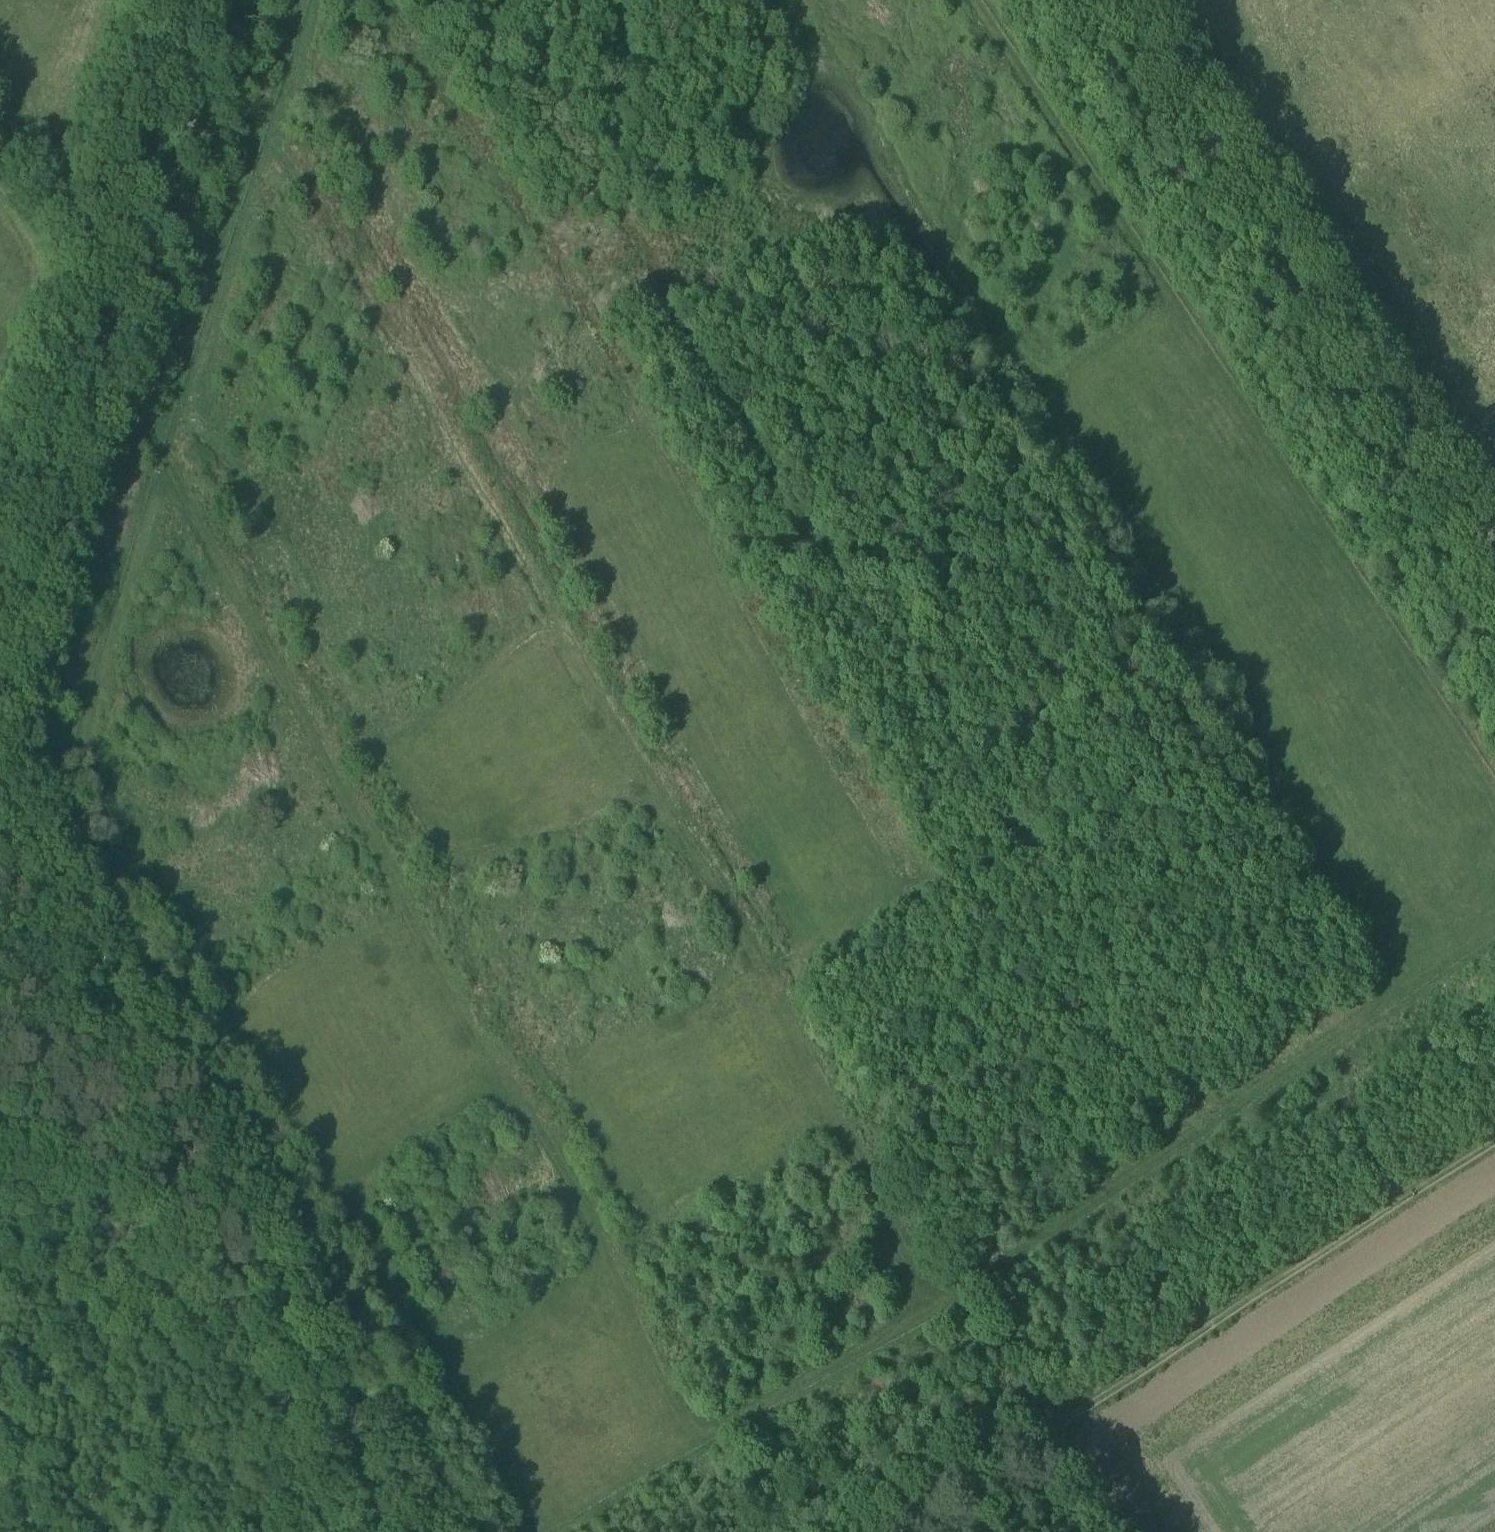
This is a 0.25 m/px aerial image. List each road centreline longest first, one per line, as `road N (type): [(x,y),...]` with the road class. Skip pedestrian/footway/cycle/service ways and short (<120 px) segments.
road 1 (track): [(233,0),(0,717)]
road 2 (unclassified): [(1122,0),(1494,570)]
road 3 (track): [(0,1120),(280,1318),(316,1383),(375,1531)]
road 4 (track): [(1043,1435),(1494,1132)]
road 5 (track): [(896,1531),(1043,1435)]
road 6 (track): [(1043,1435),(959,1307)]

